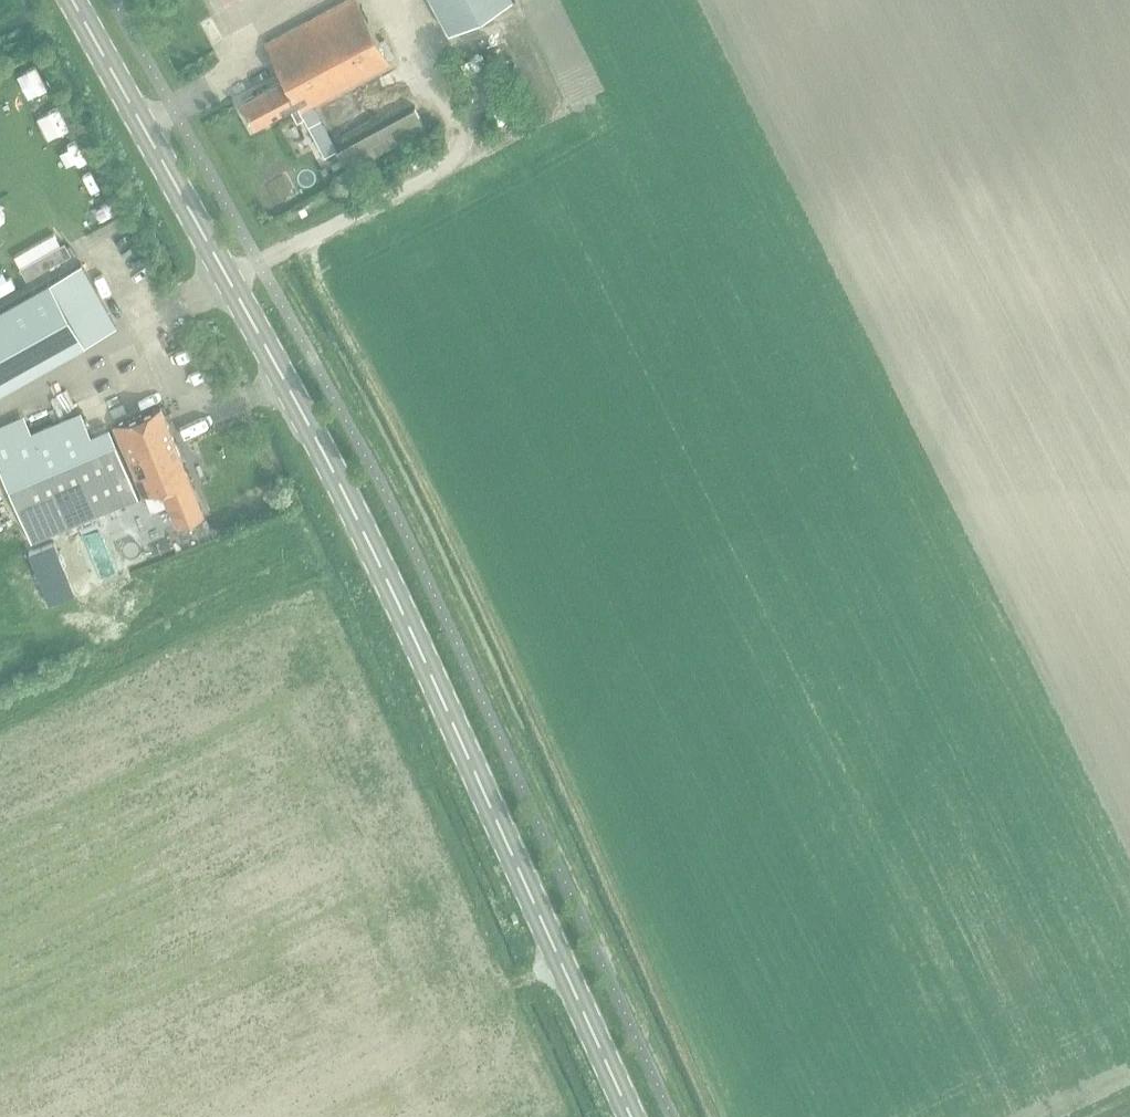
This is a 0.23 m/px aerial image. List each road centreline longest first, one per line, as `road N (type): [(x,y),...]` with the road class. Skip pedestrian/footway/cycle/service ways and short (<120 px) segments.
road 1 (secondary): [(630,1116),(365,535),(72,0)]

